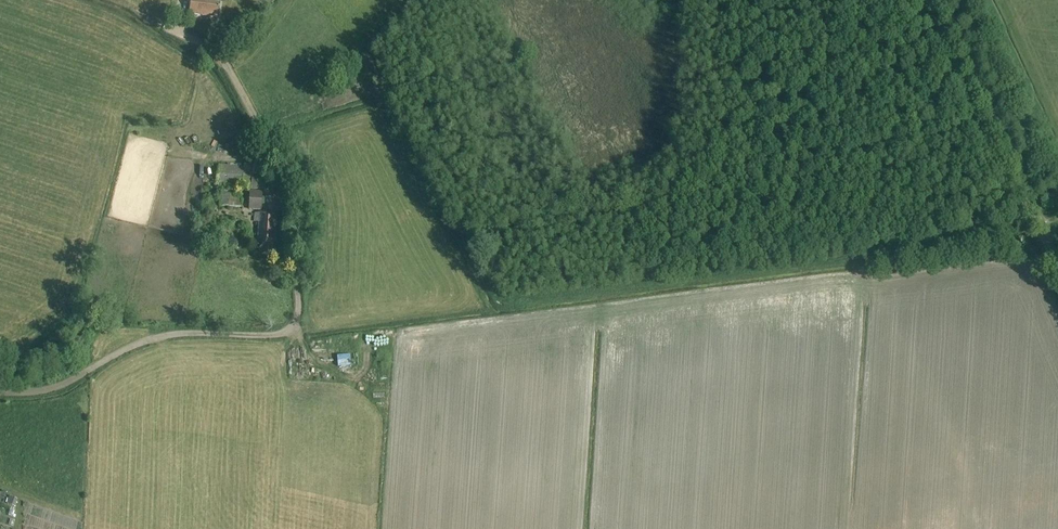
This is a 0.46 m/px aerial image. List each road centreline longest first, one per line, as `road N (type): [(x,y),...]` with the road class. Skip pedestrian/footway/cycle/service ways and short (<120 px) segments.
road 1 (track): [(0,395),(59,387),(157,338),(276,336),(295,321),(300,195),(216,53)]
road 2 (unclassified): [(1057,268),(943,0)]

